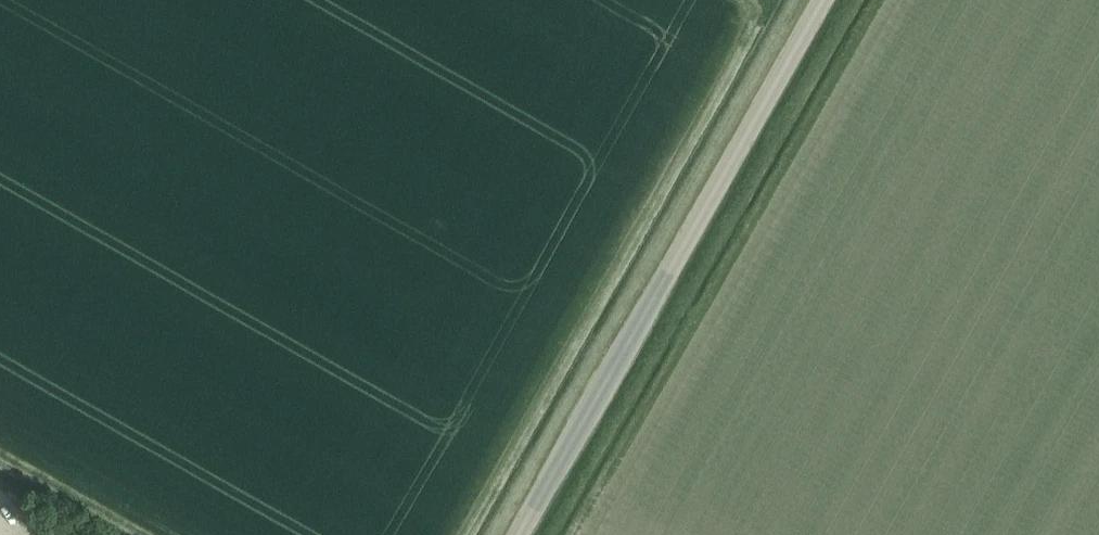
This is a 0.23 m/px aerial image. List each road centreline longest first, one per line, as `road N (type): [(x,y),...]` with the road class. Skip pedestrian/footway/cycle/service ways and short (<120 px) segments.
road 1 (unclassified): [(517,534),(814,0)]

